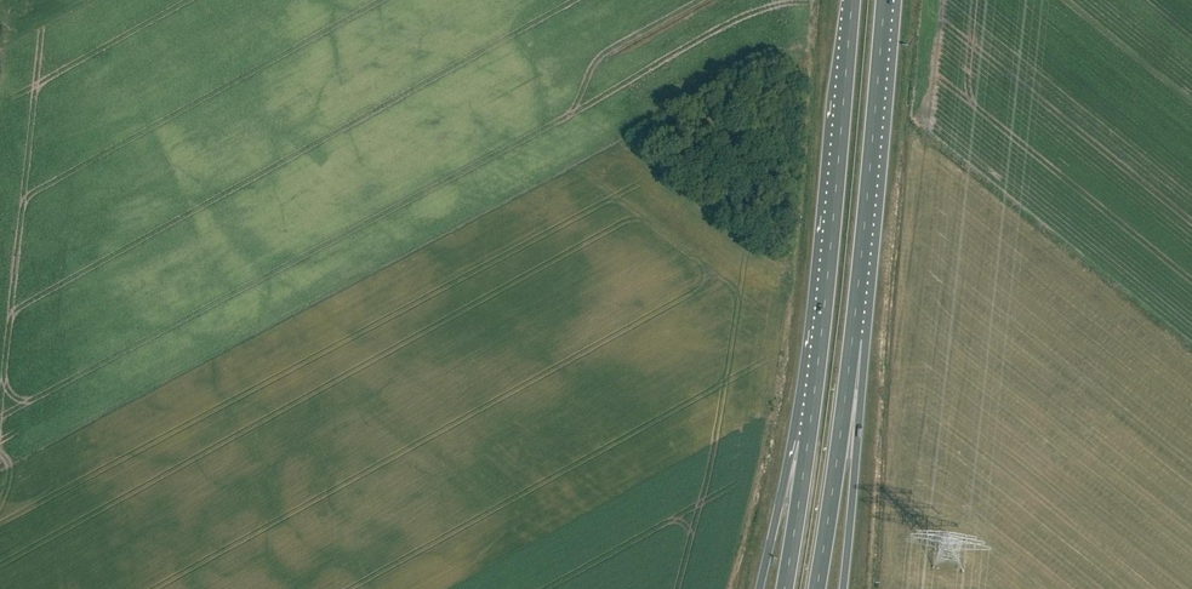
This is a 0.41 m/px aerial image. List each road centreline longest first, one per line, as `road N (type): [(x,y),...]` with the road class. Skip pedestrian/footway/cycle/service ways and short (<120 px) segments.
road 1 (trunk): [(852,0),(808,441)]
road 2 (trunk): [(852,340),(884,0)]
road 3 (trunk): [(817,588),(852,340)]
road 4 (trunk): [(842,588),(856,460),(852,340)]
road 5 (trunk): [(808,441),(781,496),(760,588)]
road 6 (trunk): [(808,441),(784,588)]

